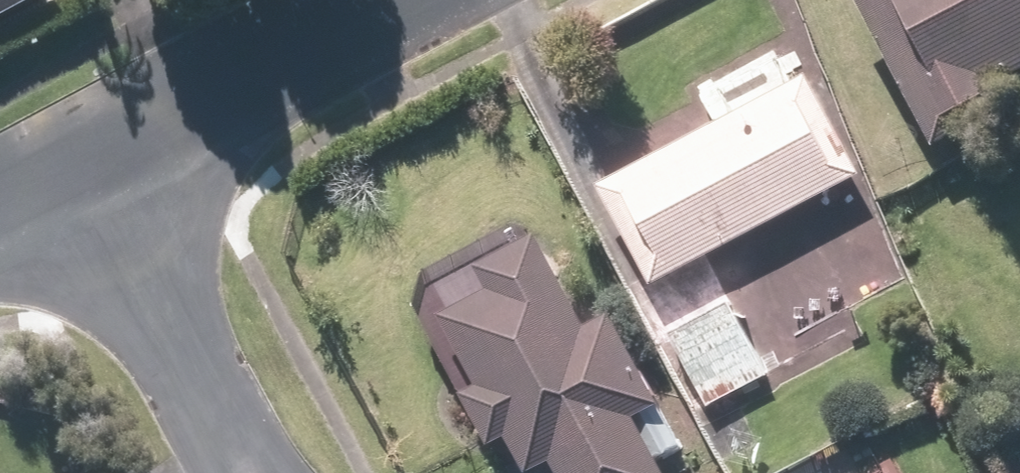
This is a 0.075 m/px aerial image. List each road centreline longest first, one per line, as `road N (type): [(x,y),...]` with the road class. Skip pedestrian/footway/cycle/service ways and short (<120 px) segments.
road 1 (residential): [(396,0),(89,169)]
road 2 (residential): [(89,169),(227,431)]

